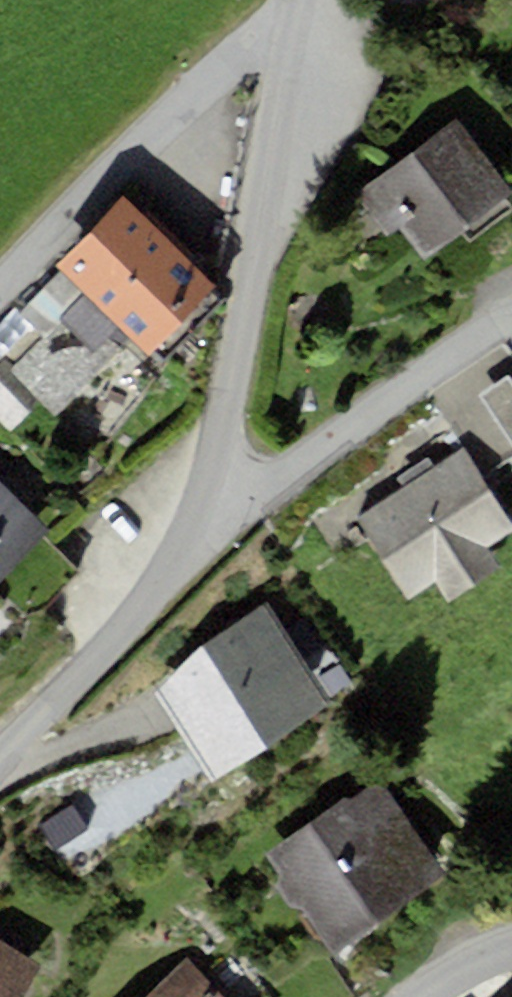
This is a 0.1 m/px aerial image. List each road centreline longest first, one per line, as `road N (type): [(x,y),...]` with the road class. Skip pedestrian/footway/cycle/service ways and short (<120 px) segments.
road 1 (residential): [(291,37),(207,493),(172,563),(123,631),(0,754)]
road 2 (residential): [(291,37),(273,35),(226,56),(0,285)]

